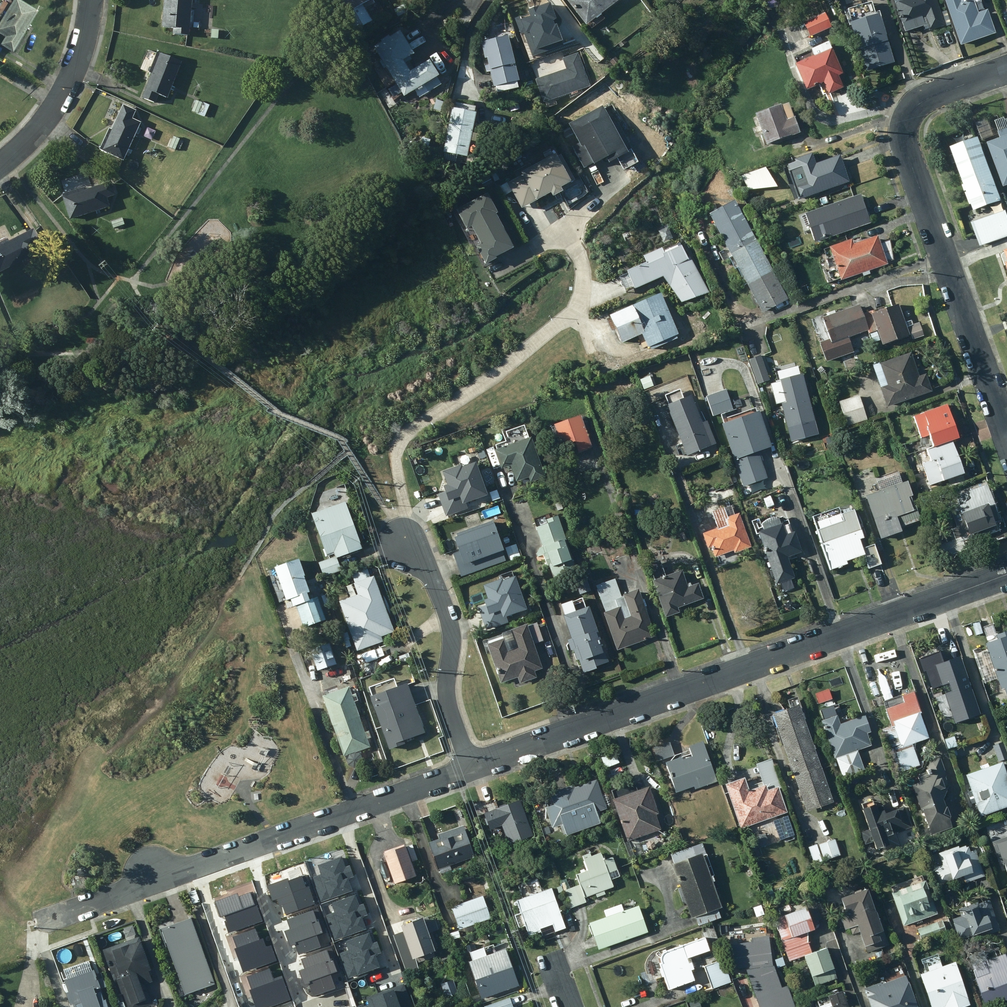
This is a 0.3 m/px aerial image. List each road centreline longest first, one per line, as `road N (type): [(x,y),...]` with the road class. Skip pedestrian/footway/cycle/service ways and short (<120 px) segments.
road 1 (residential): [(1006,575),(470,768)]
road 2 (residential): [(470,768),(44,919)]
road 3 (residential): [(1006,70),(930,97),(904,131),(1006,433)]
road 4 (residential): [(470,768),(447,693),(446,610),(427,568),(398,539)]
road 5 (residential): [(91,0),(74,75),(36,132),(0,164)]

